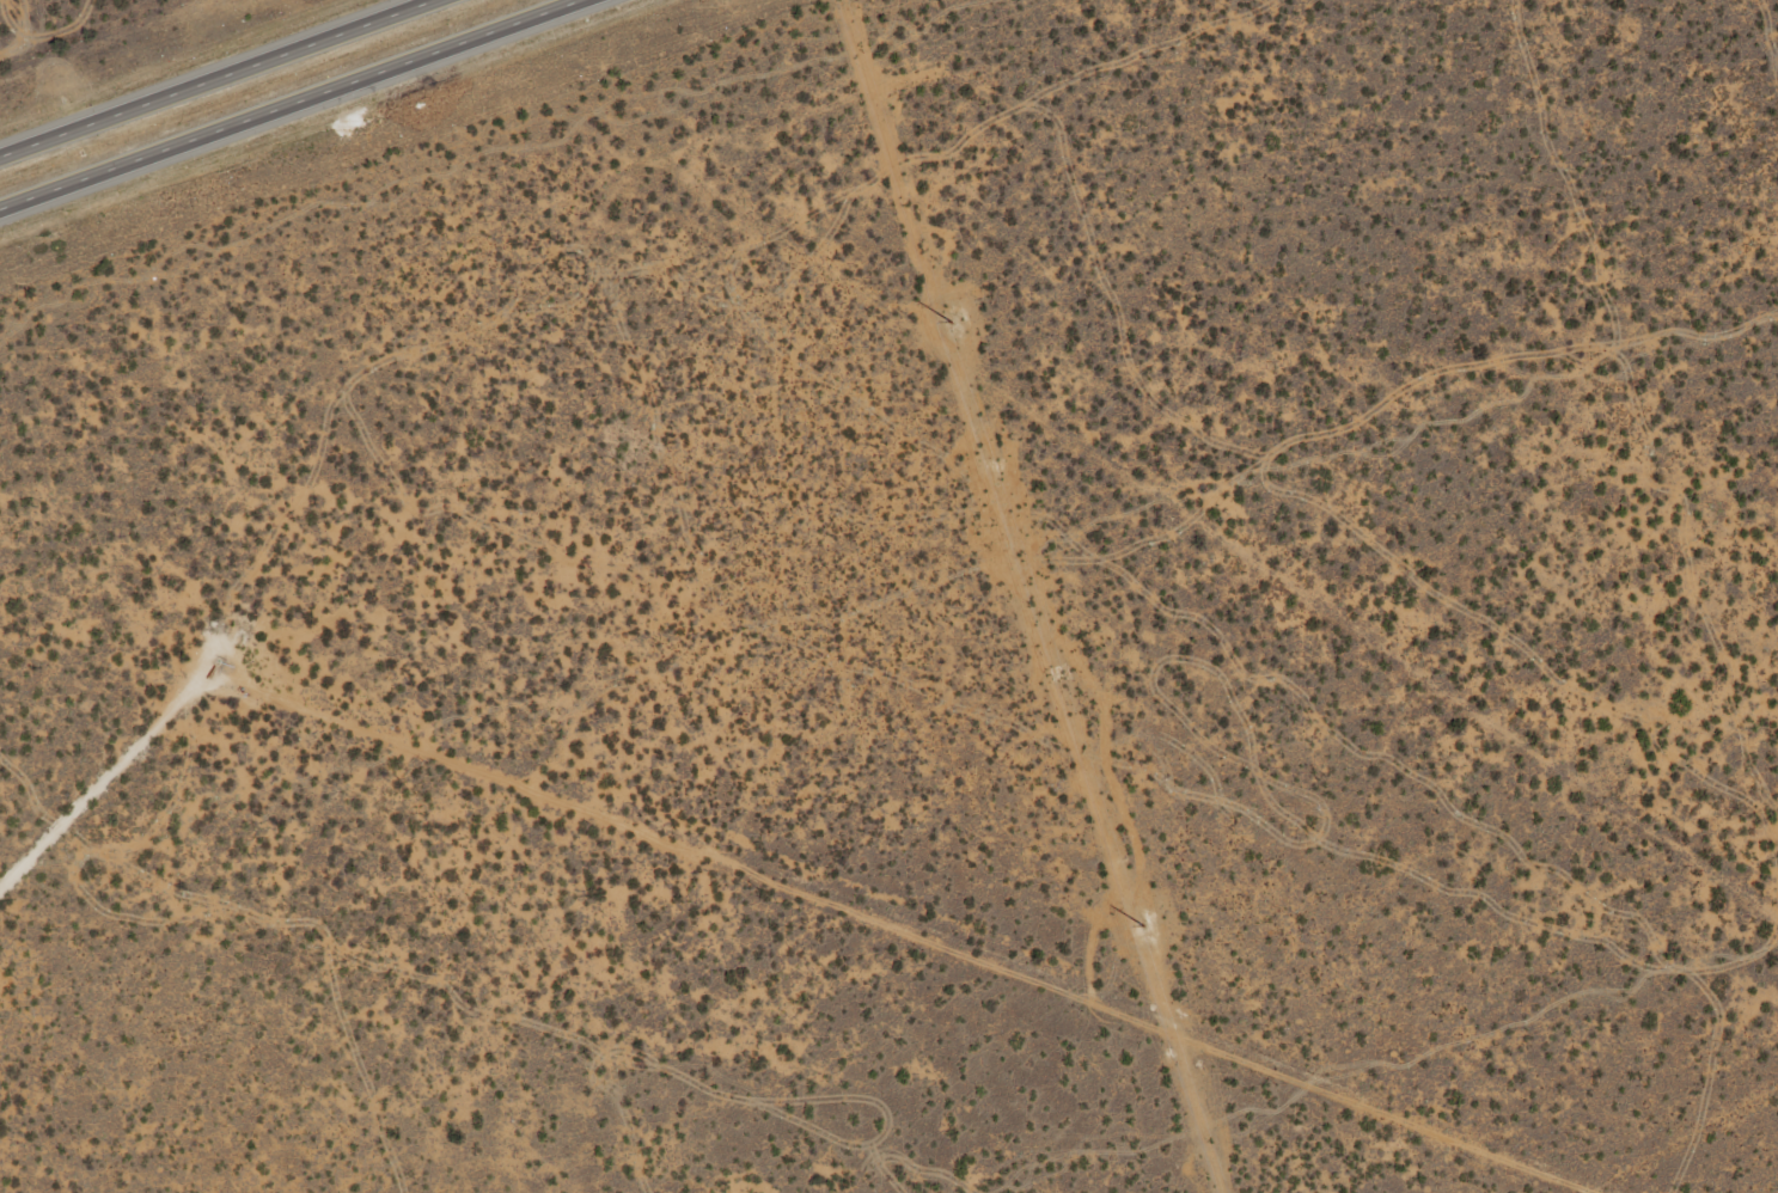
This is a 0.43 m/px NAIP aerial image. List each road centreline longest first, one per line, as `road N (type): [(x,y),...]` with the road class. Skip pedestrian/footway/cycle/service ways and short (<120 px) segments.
road 1 (motorway): [(0,208),(578,0)]
road 2 (motorway): [(434,0),(0,157)]

